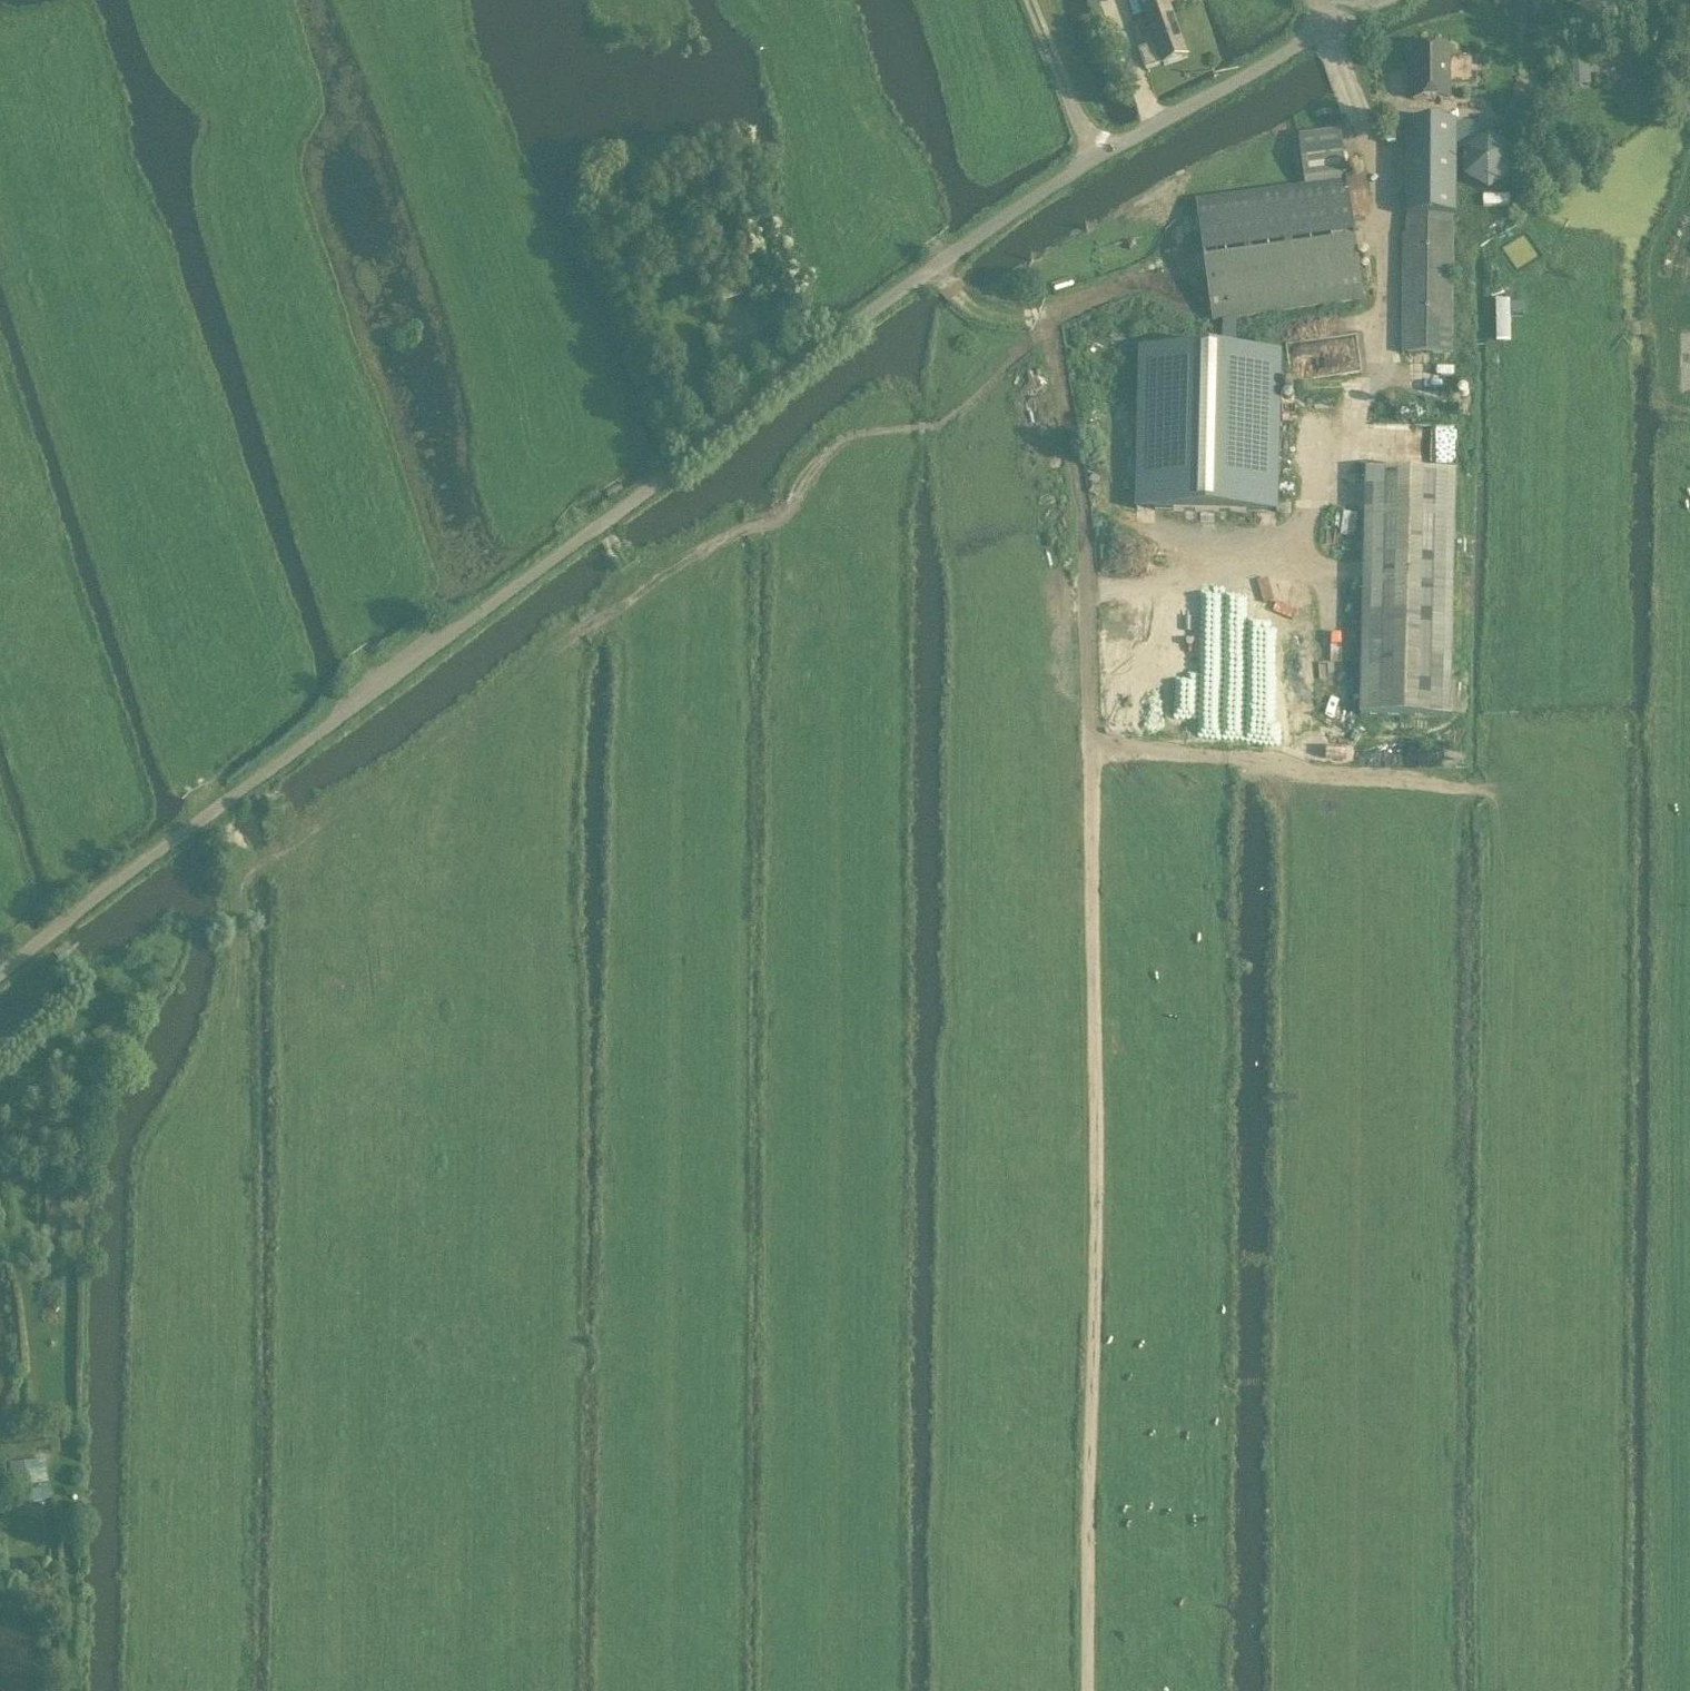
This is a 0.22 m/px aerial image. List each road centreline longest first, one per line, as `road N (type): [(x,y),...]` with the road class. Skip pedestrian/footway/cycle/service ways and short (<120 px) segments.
road 1 (track): [(1090,1690),(1091,795)]
road 2 (unclassified): [(933,266),(1106,151),(1389,0)]

